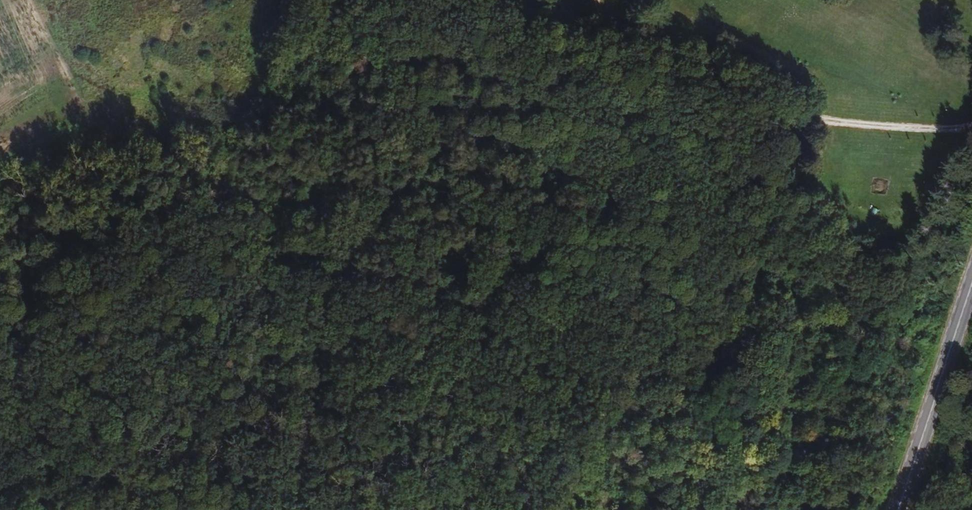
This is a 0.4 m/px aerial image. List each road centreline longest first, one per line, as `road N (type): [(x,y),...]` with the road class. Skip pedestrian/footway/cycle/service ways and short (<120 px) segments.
road 1 (secondary): [(971,285),(897,509)]

